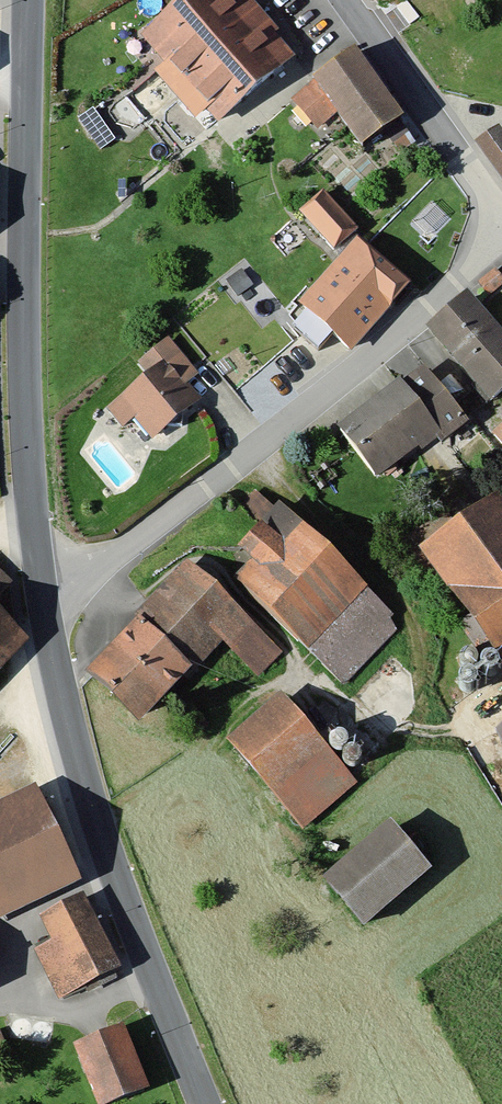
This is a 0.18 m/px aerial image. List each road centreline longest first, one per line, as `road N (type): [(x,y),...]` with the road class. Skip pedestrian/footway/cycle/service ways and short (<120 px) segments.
road 1 (secondary): [(44,587),(26,420),(27,0)]
road 2 (residential): [(501,241),(260,454),(90,574),(44,587)]
road 3 (secondary): [(204,1103),(154,987),(83,772),(44,587)]
road 4 (residential): [(354,0),(501,206)]

